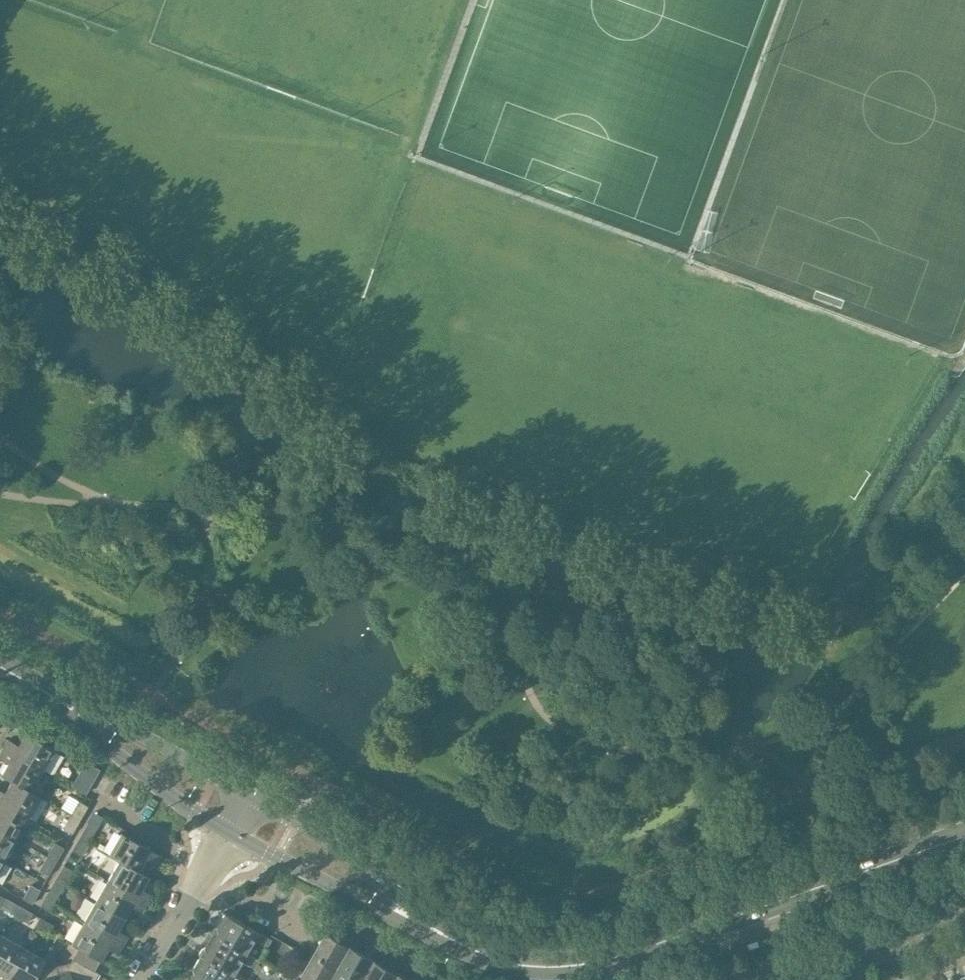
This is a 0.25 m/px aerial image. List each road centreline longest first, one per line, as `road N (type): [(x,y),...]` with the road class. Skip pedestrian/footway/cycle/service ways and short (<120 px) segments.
road 1 (secondary): [(964,836),(621,956),(554,968),(510,964),(446,936)]
road 2 (secondary): [(446,936),(248,792)]
road 3 (secondary): [(226,831),(381,914),(446,936)]
road 4 (secondary): [(48,692),(96,737),(226,831)]
road 5 (secondary): [(248,792),(48,692)]
road 6 (residential): [(137,979),(226,831)]
road 7 (residential): [(338,920),(444,979)]

